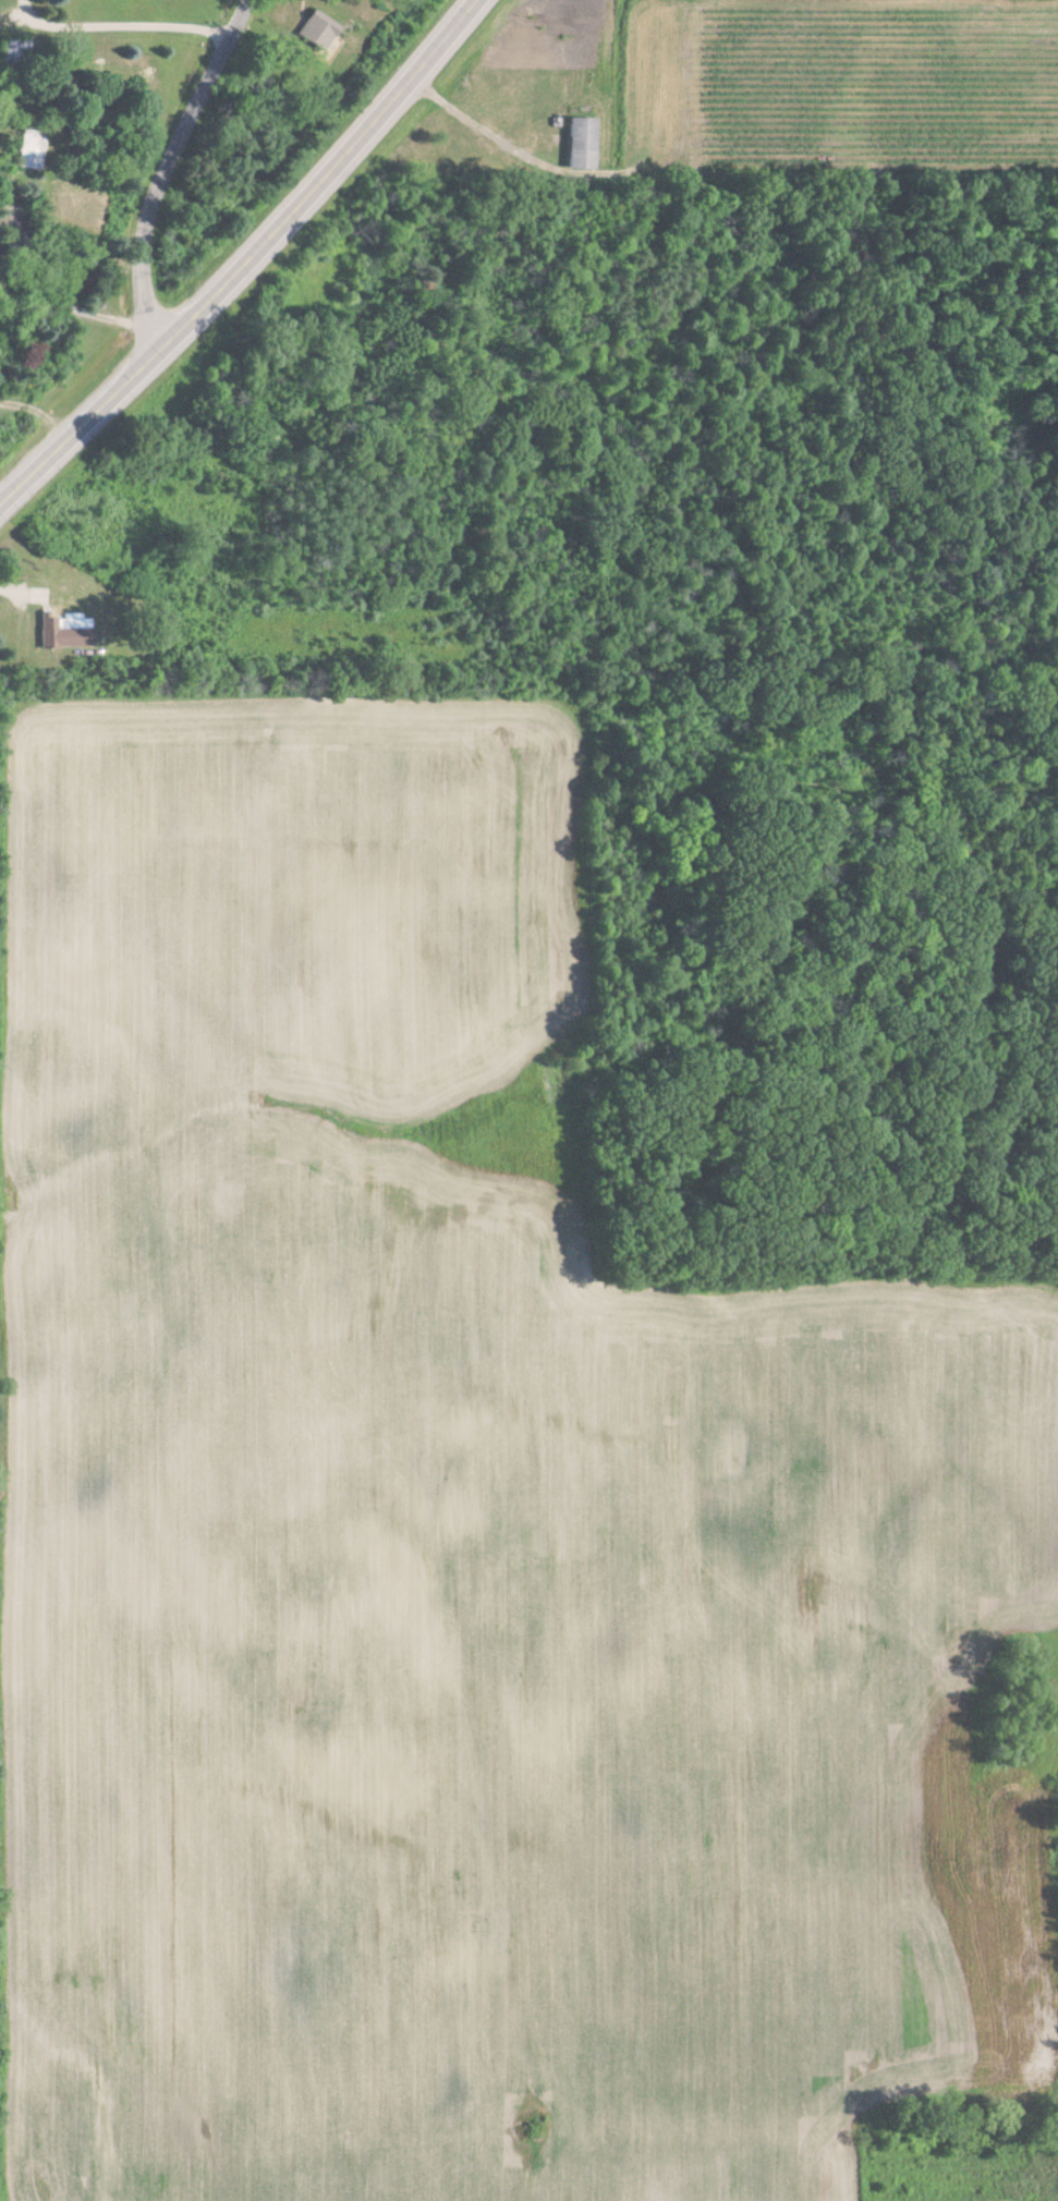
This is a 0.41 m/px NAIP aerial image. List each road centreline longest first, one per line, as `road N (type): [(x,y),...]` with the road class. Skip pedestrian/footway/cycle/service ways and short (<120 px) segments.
road 1 (secondary): [(481,0),(282,229),(0,510)]
road 2 (residential): [(173,341),(151,326),(144,273),(149,227),(254,0)]
road 3 (residential): [(0,310),(29,320),(151,326)]

